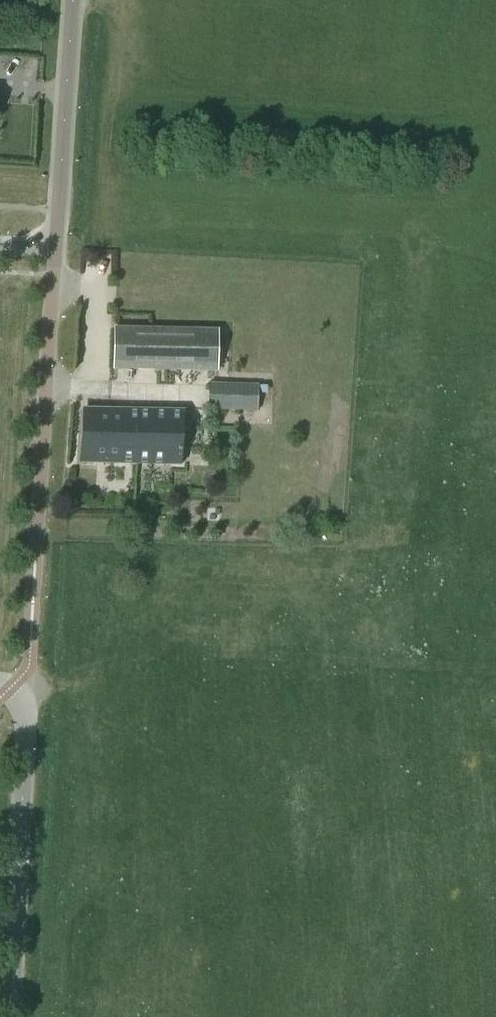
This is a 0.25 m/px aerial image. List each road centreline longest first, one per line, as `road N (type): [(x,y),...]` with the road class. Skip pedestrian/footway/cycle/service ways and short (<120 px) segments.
road 1 (unclassified): [(6,691),(30,661),(57,248)]
road 2 (unclassified): [(14,1016),(27,713),(6,691)]
road 3 (unclassified): [(57,248),(74,0)]

